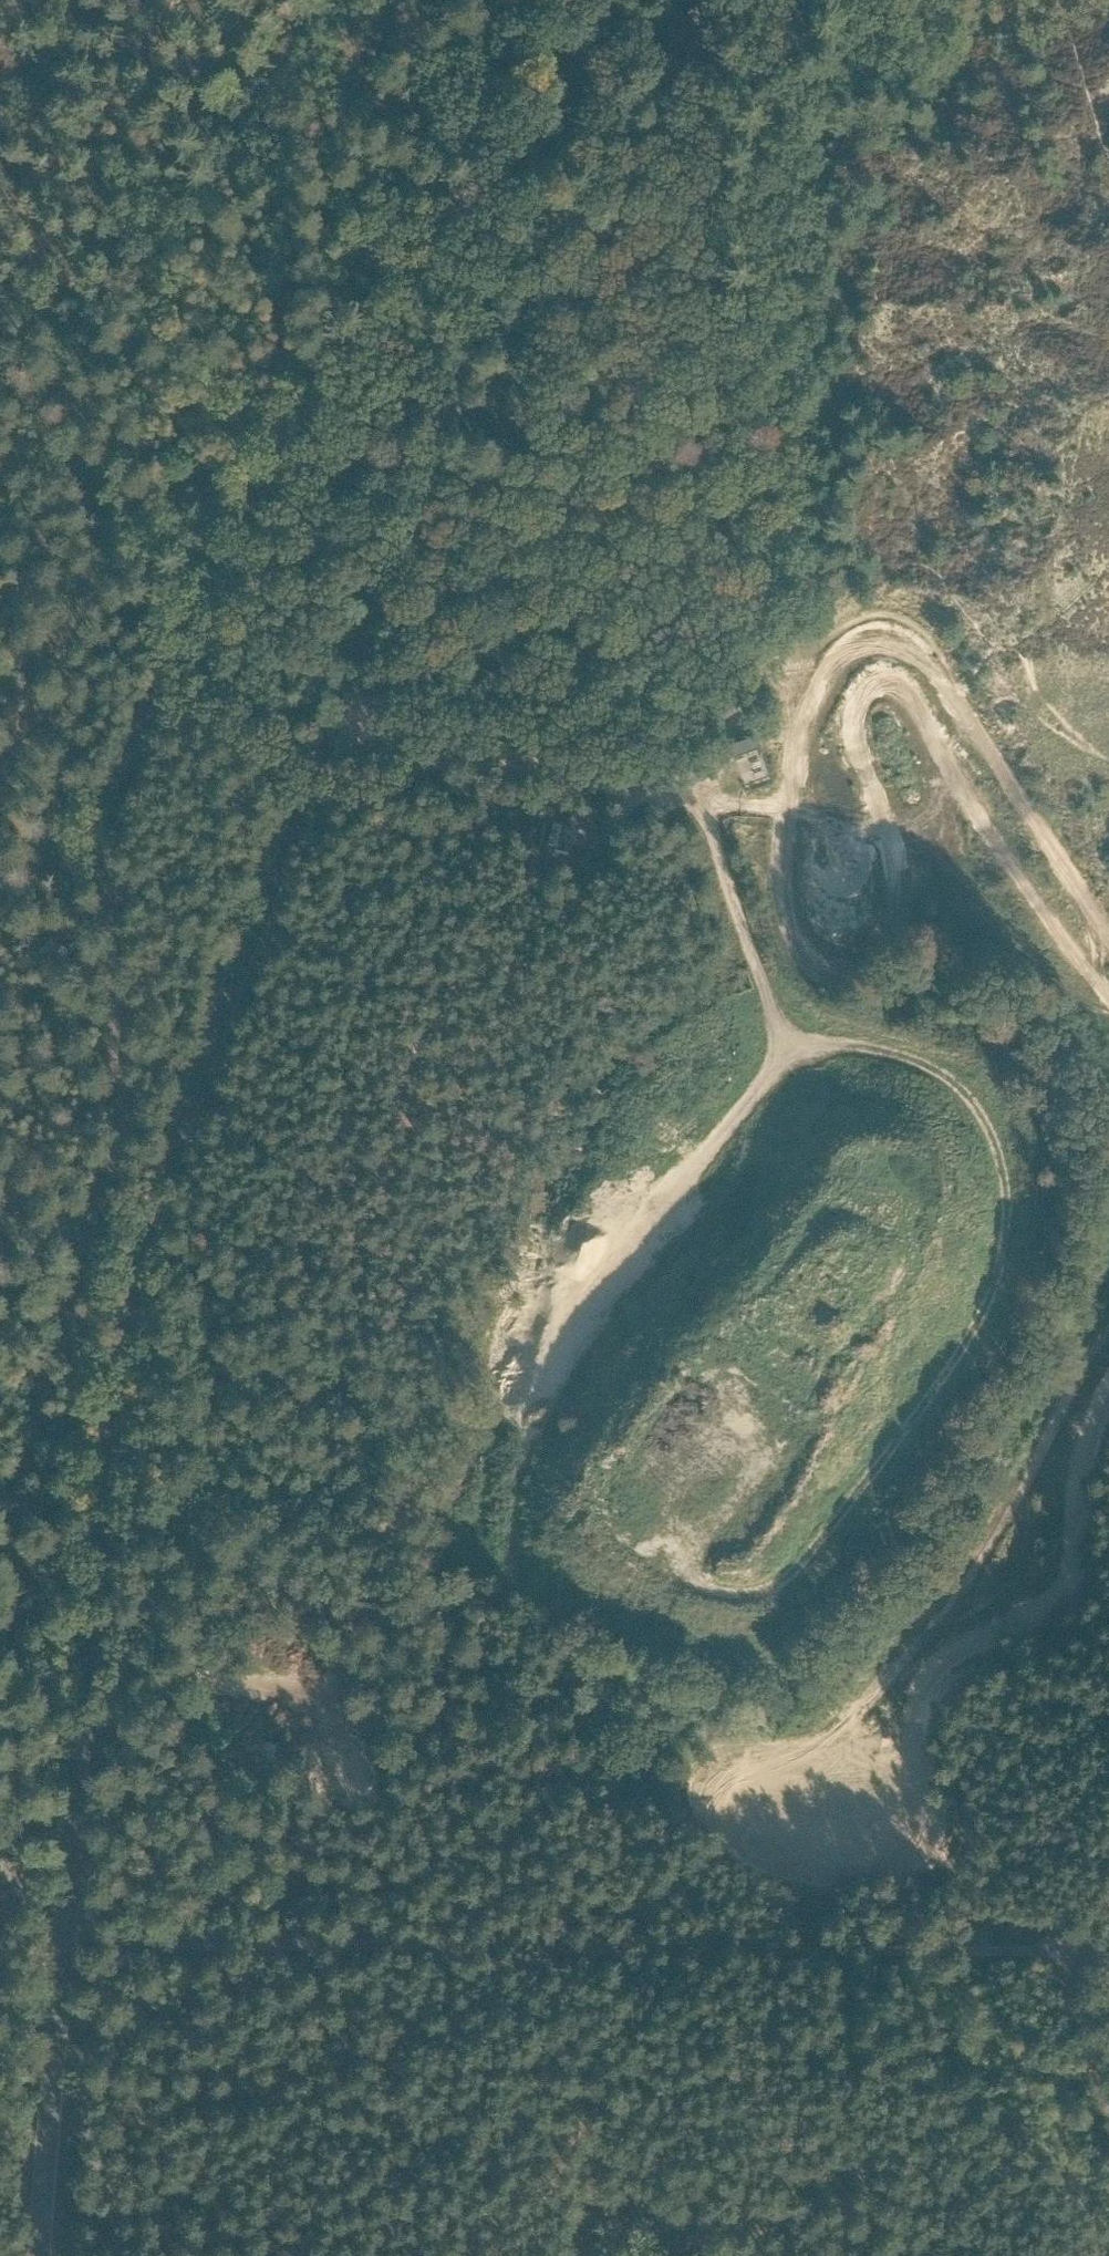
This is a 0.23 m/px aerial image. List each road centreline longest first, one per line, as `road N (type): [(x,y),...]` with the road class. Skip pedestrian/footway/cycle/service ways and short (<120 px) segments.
road 1 (tertiary): [(40,2255),(103,1494),(139,1260),(178,1129),(607,0)]
road 2 (track): [(677,791),(695,793),(772,982),(813,1021),(851,1042),(953,1071),(994,1115),(1010,1157),(1016,1215),(1007,1270),(938,1393),(776,1588),(735,1601),(702,1596),(650,1565),(588,1499)]
road 3 (track): [(1108,1917),(1069,1955),(67,1938),(7,1878)]
road 4 (track): [(805,1014),(709,1143),(543,1320),(508,1382),(500,1420),(504,1465),(530,1558)]
road 5 (track): [(732,719),(721,746),(677,791),(405,751),(333,724)]
road 6 (track): [(1069,1955),(1076,2041),(1085,2075),(1108,2112)]

